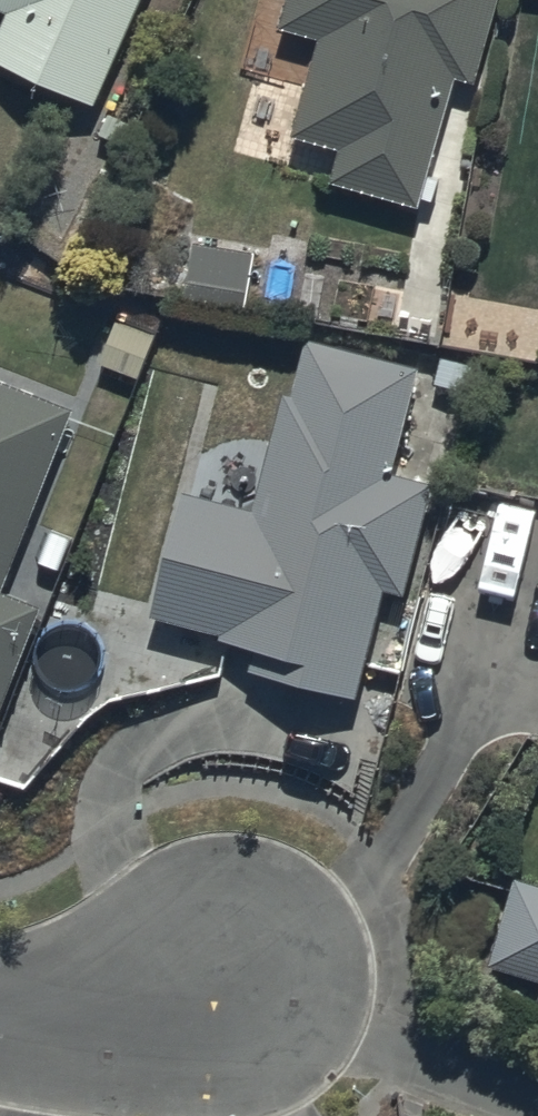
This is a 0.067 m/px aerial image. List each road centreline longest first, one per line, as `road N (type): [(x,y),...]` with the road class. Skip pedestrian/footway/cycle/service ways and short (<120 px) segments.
road 1 (residential): [(206,997),(537,1115)]
road 2 (residential): [(0,1038),(206,997)]

